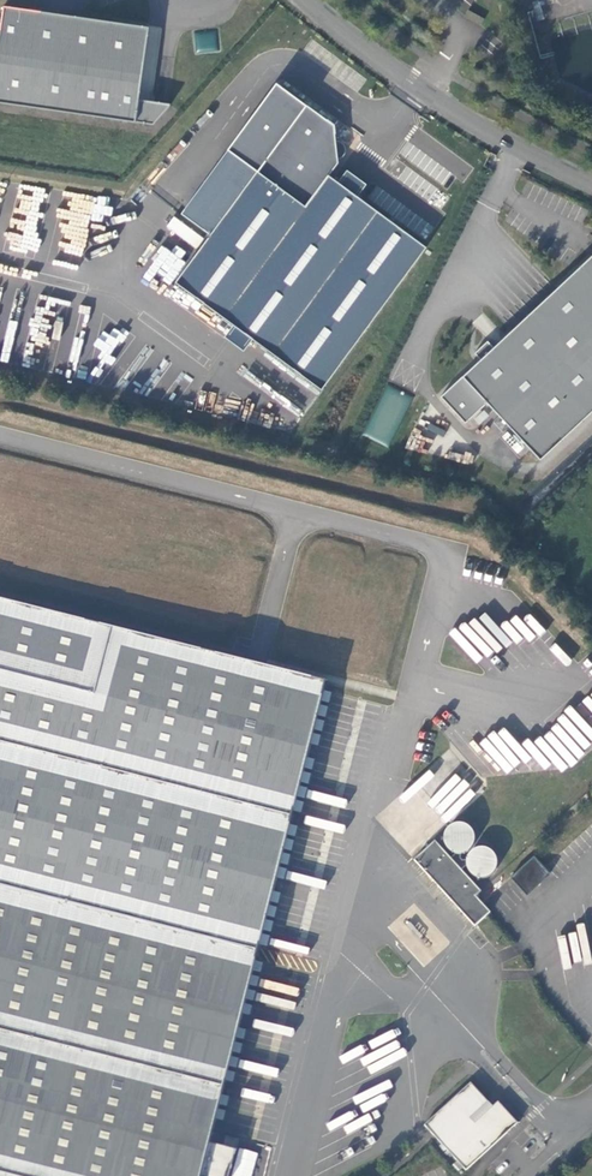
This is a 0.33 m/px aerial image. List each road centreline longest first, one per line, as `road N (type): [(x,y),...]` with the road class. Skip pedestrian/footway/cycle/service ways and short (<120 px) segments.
road 1 (tertiary): [(591,185),(416,86),(305,0)]

